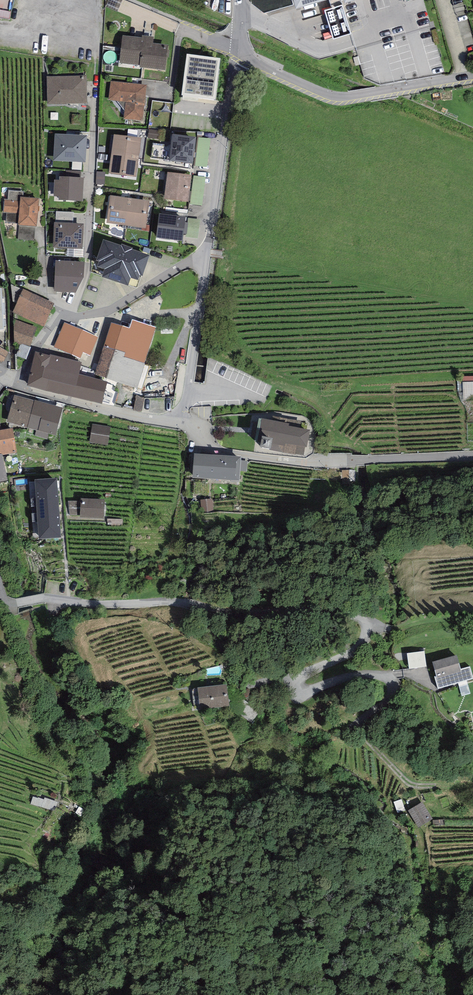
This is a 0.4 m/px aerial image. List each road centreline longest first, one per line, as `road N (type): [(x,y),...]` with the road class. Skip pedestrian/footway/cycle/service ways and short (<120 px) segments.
road 1 (unclassified): [(0,588),(13,603),(168,601),(235,613),(336,613),(368,623),(356,649),(301,676)]
road 2 (residential): [(236,54),(335,96),(472,76)]
road 3 (residential): [(206,254),(115,307),(63,315),(19,384)]
road 4 (residential): [(236,54),(206,254)]
road 5 (residential): [(19,384),(108,411),(184,421)]
road 6 (residential): [(206,254),(184,421)]
road 7 (unclassified): [(322,462),(472,456)]
road 8 (residential): [(184,421),(223,452),(322,462)]

